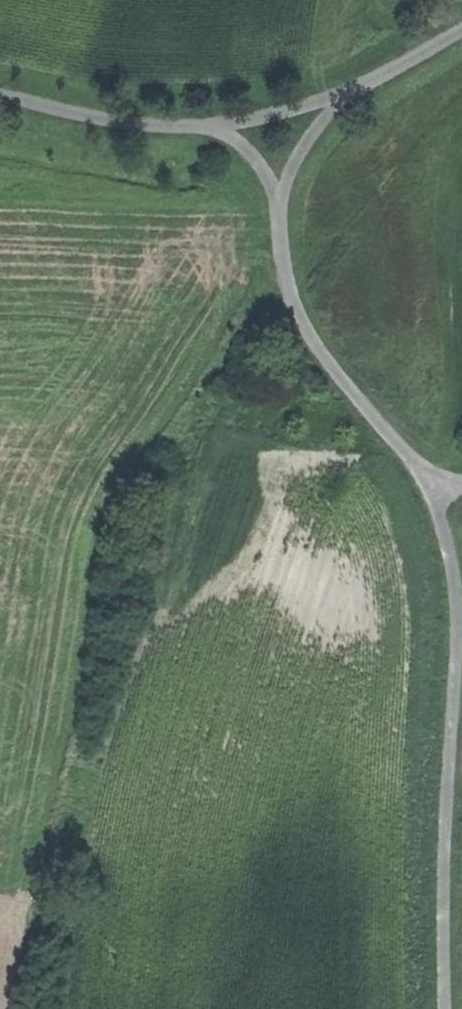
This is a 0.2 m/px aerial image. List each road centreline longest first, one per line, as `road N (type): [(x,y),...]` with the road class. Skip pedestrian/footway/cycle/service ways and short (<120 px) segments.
road 1 (track): [(430,483),(457,610),(447,1008)]
road 2 (track): [(330,108),(278,199),(288,278),(307,334),(430,483)]
road 3 (track): [(0,88),(214,121),(330,108)]
road 4 (track): [(330,108),(461,25)]
road 5 (track): [(20,1008),(48,888)]

